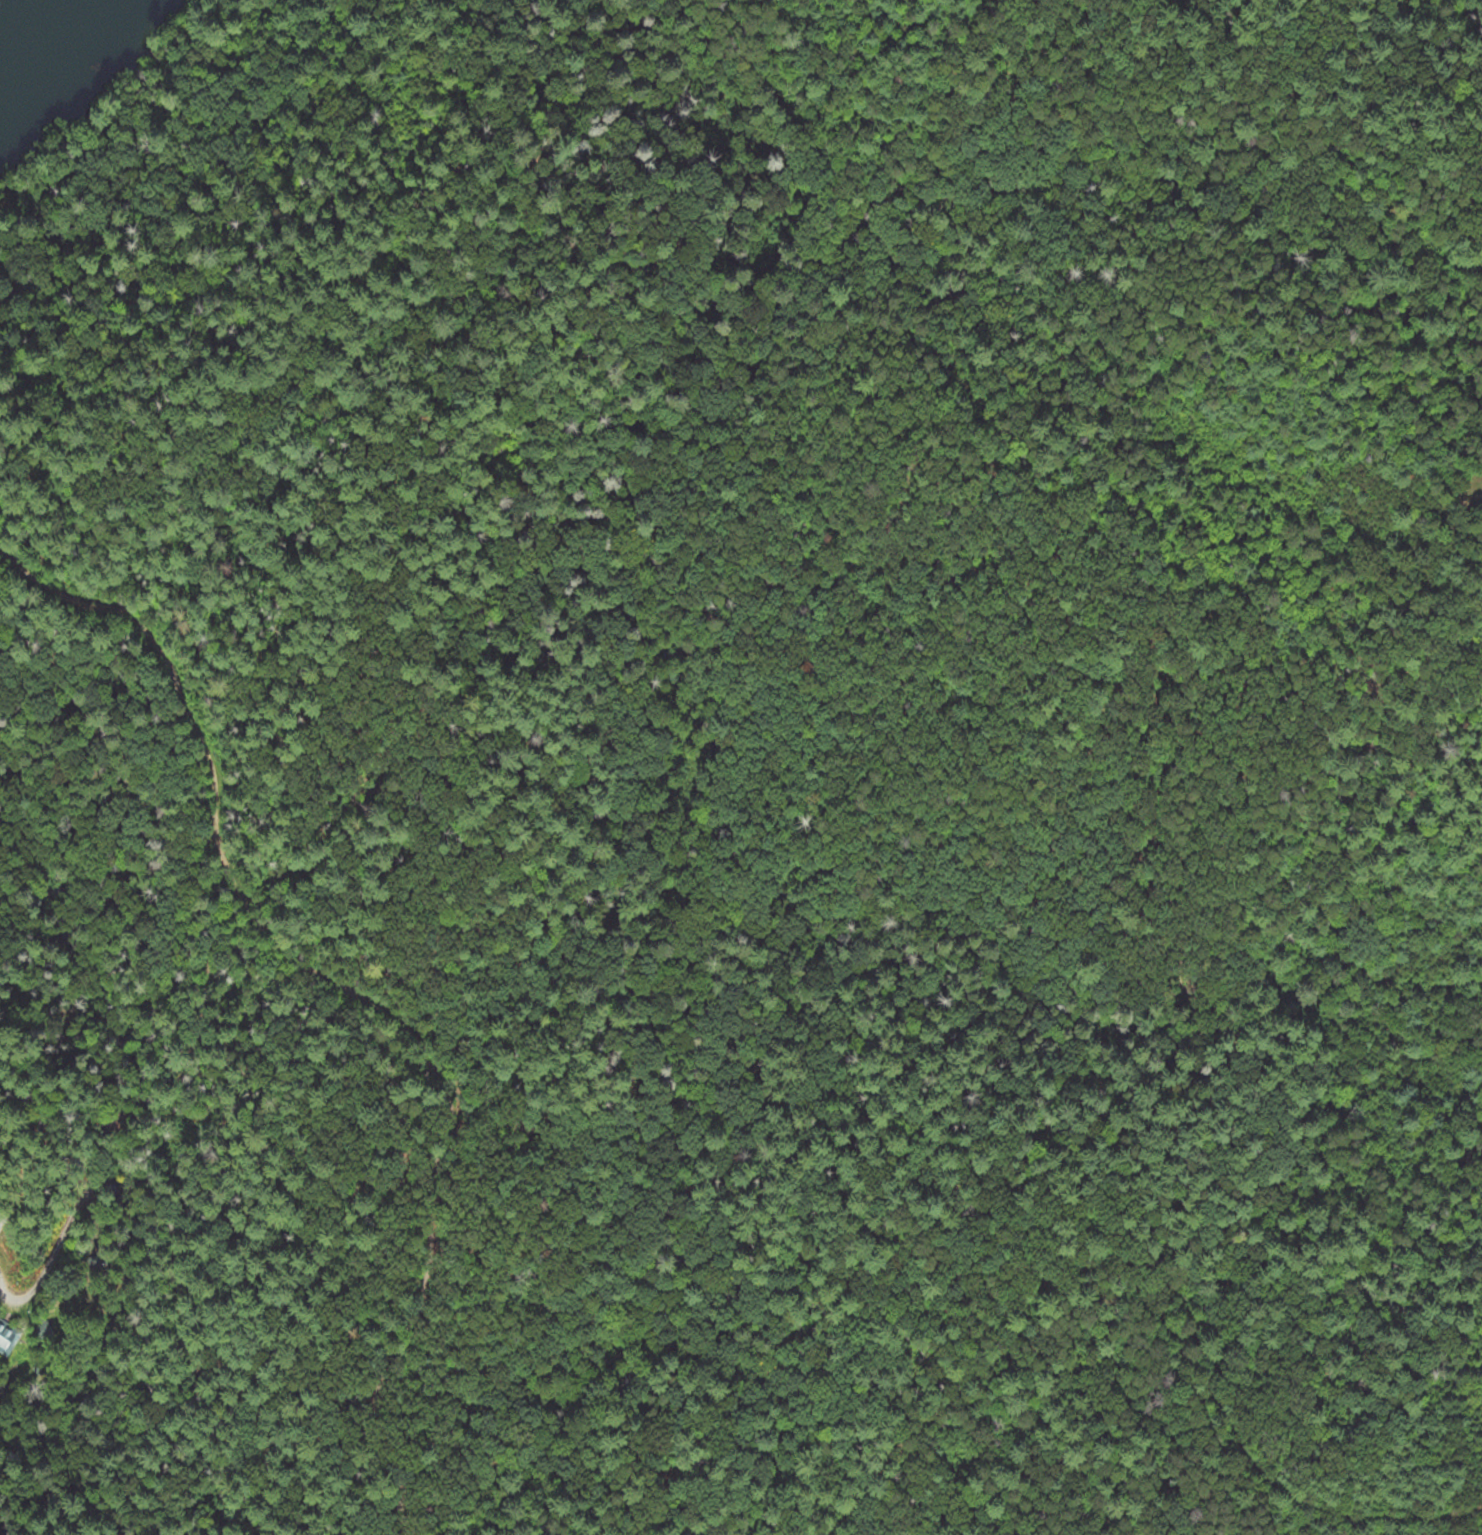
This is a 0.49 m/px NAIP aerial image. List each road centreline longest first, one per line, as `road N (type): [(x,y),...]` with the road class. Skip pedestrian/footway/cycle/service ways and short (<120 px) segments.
road 1 (residential): [(0,1281),(9,1296),(28,1295),(78,1204)]

